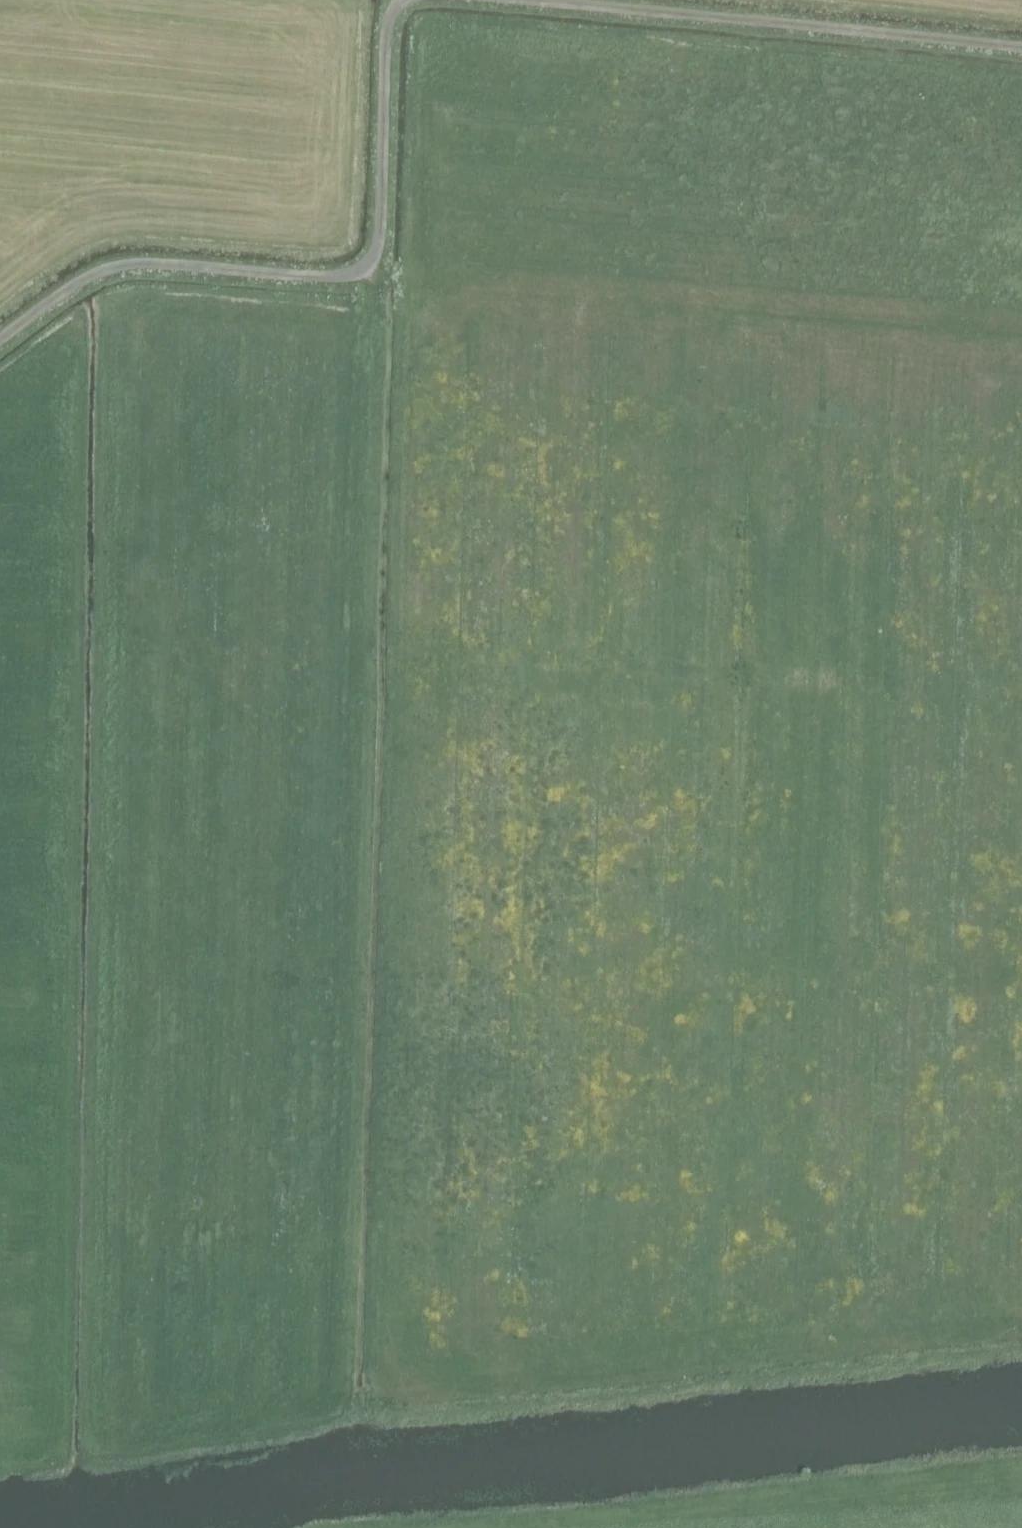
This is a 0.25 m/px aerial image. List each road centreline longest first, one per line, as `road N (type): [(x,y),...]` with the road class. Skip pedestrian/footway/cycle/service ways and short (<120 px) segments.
road 1 (unclassified): [(0,347),(60,301),(117,273),(324,282),(366,275),(378,246),(388,21),(414,0)]
road 2 (unclassified): [(486,0),(1021,48)]

